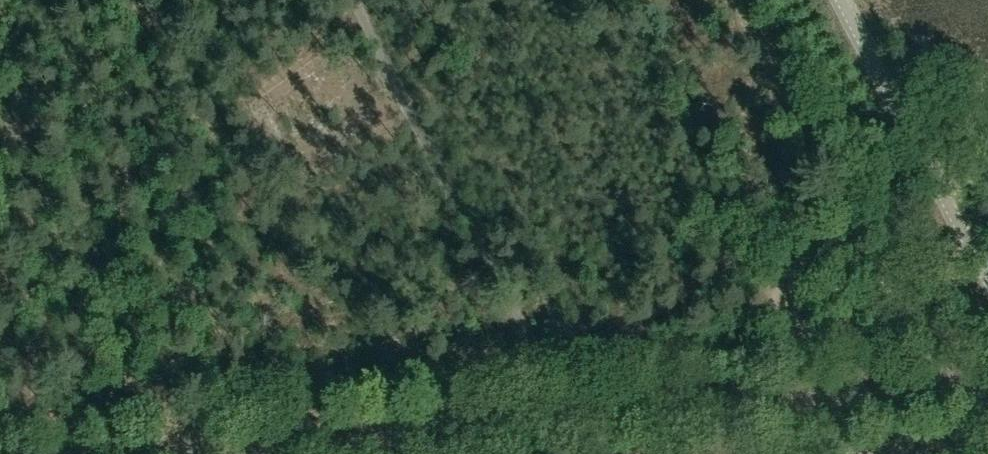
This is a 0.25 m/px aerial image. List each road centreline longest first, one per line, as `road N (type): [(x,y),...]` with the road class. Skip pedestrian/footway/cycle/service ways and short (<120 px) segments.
road 1 (unclassified): [(211,453),(987,389)]
road 2 (track): [(885,328),(786,350),(573,369),(377,0)]
road 3 (tertiary): [(987,279),(841,0)]

